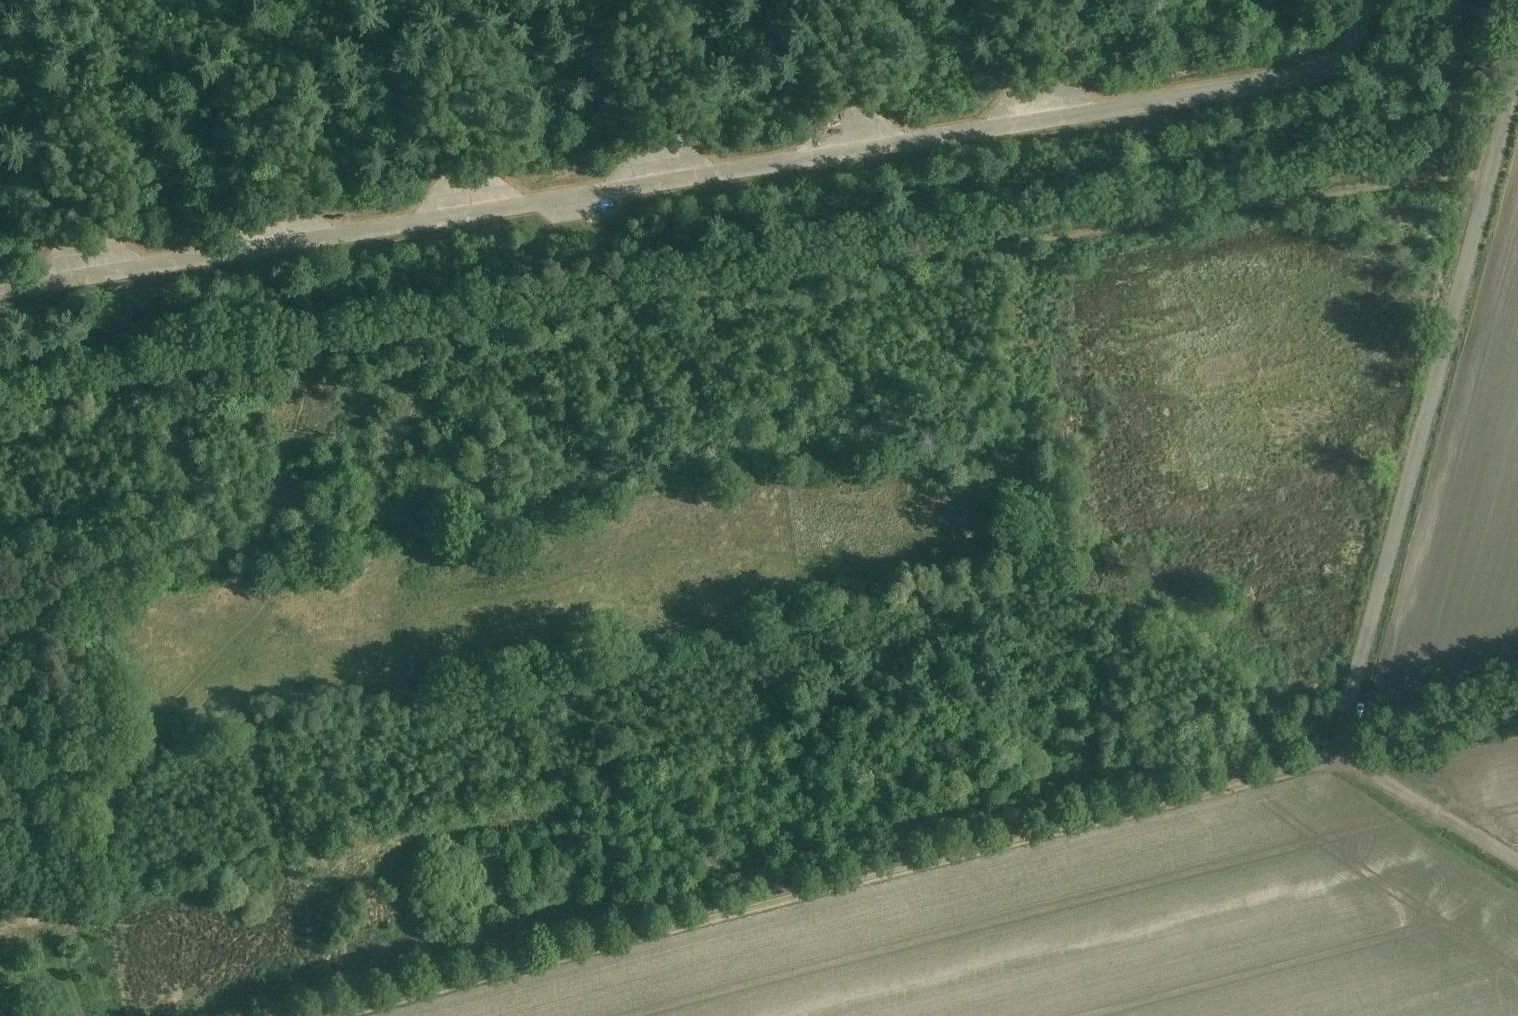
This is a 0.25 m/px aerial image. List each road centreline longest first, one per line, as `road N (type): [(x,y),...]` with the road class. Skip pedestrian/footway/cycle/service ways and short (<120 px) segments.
road 1 (track): [(328,1015),(1345,757)]
road 2 (track): [(1345,757),(1364,642),(1517,62)]
road 3 (track): [(1345,757),(1517,860)]

